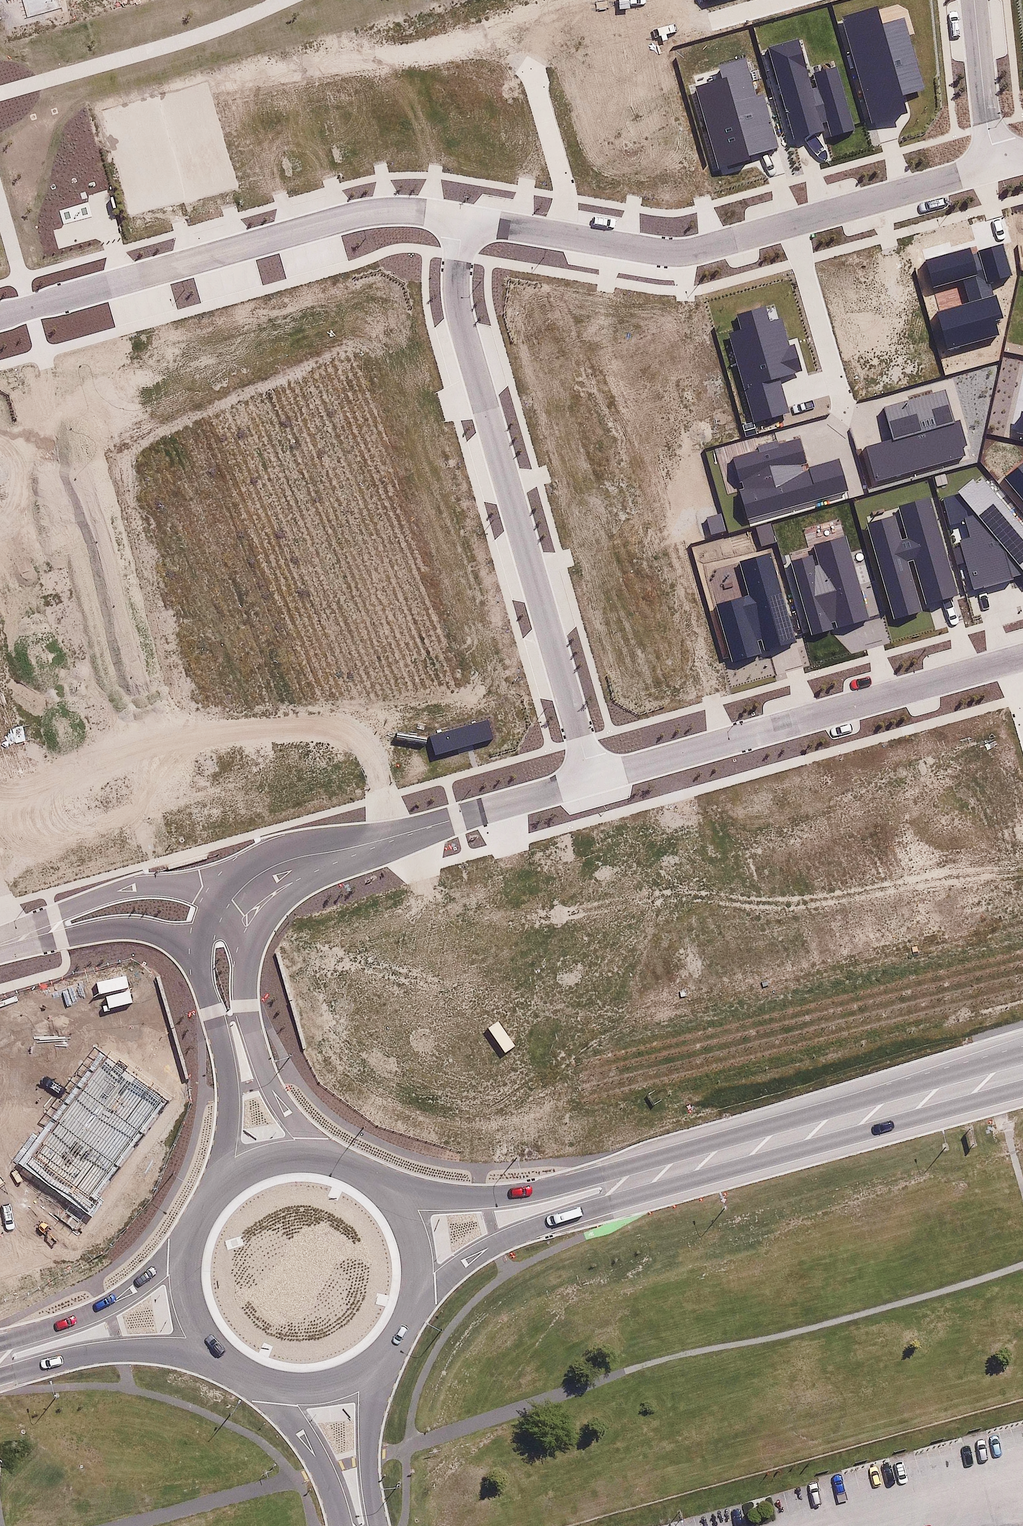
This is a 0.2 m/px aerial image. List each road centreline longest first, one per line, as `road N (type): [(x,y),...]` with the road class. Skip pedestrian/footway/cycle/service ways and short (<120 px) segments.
road 1 (residential): [(466,219),(460,316),(592,782)]
road 2 (residential): [(466,219),(682,251),(1000,162)]
road 3 (residential): [(0,315),(345,217),(417,210),(466,219)]
road 4 (primary): [(645,1178),(1022,1067)]
road 5 (residential): [(718,746),(1022,658)]
road 6 (residential): [(592,782),(327,854)]
road 7 (primary): [(645,1178),(589,1212),(497,1247),(418,1300)]
road 8 (primary): [(392,1187),(484,1200),(590,1178),(645,1178)]
road 9 (primary): [(230,1359),(118,1350),(0,1376)]
road 10 (primary): [(206,1201),(221,1162),(228,1099),(202,980)]
road 11 (primary): [(0,1343),(106,1306),(190,1234)]
road 12 (primary): [(246,960),(243,994),(271,1092),(311,1148)]
road 13 (residential): [(0,942),(123,888),(183,889)]
road 14 (tertiary): [(349,1525),(312,1443),(256,1374)]
road 15 (tertiary): [(387,1352),(368,1437),(371,1525)]
road 16 (residential): [(170,934),(111,926),(0,943)]
road 17 (residential): [(1000,162),(987,126),(974,0)]
road 18 (primary): [(387,1352),(335,1381),(295,1384),(256,1374)]
road 19 (primary): [(230,1359),(191,1302),(190,1234)]
road 20 (primary): [(327,854),(268,915),(246,960)]
road 21 (residential): [(718,746),(592,782)]
road 22 (residential): [(327,854),(216,917)]
road 23 (primary): [(206,1201),(250,1161),(311,1148)]
road 24 (primary): [(392,1187),(414,1221),(423,1260),(418,1300)]

